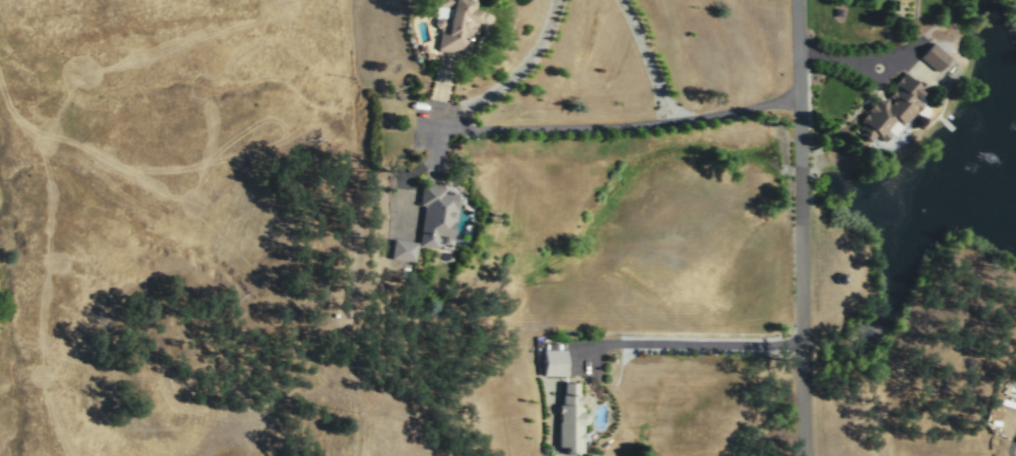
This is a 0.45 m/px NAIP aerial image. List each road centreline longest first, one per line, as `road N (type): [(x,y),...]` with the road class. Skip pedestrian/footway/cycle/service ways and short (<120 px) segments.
road 1 (residential): [(807,0),(808,455)]

